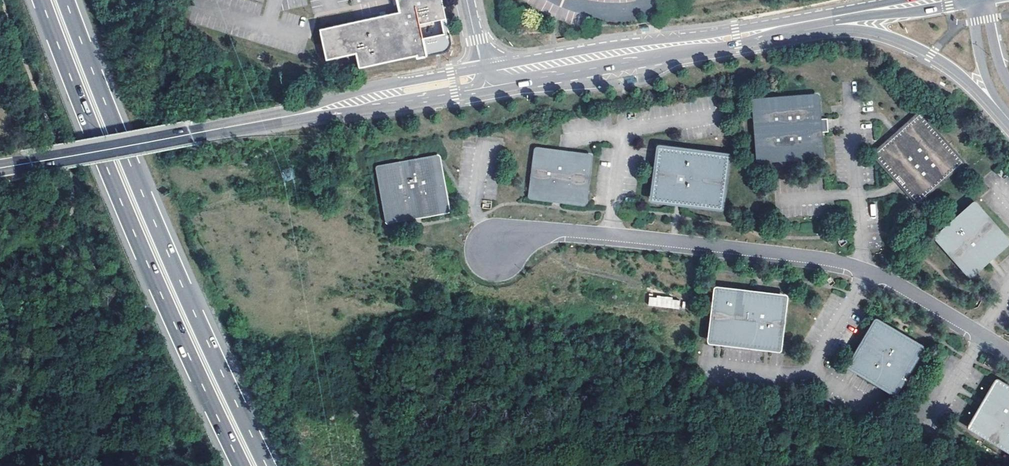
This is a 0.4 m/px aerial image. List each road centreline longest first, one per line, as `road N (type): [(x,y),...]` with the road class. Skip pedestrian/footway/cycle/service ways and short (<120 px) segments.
road 1 (unclassified): [(1008,355),(888,282),(835,263),(539,231),(493,250)]
road 2 (motorway): [(267,465),(66,0)]
road 3 (motorway): [(42,0),(120,199),(242,465)]
road 4 (track): [(0,465),(72,197),(2,0)]
road 5 (secondary): [(828,20),(483,76)]
road 6 (secondary): [(0,168),(285,116)]
road 7 (tertiary): [(828,20),(929,54),(1008,121)]
road 8 (secondary): [(285,116),(459,92),(483,76)]
road 9 (secondary): [(483,76),(456,72),(371,87),(285,116)]
road 10 (tertiary): [(978,0),(980,58),(1008,119)]

